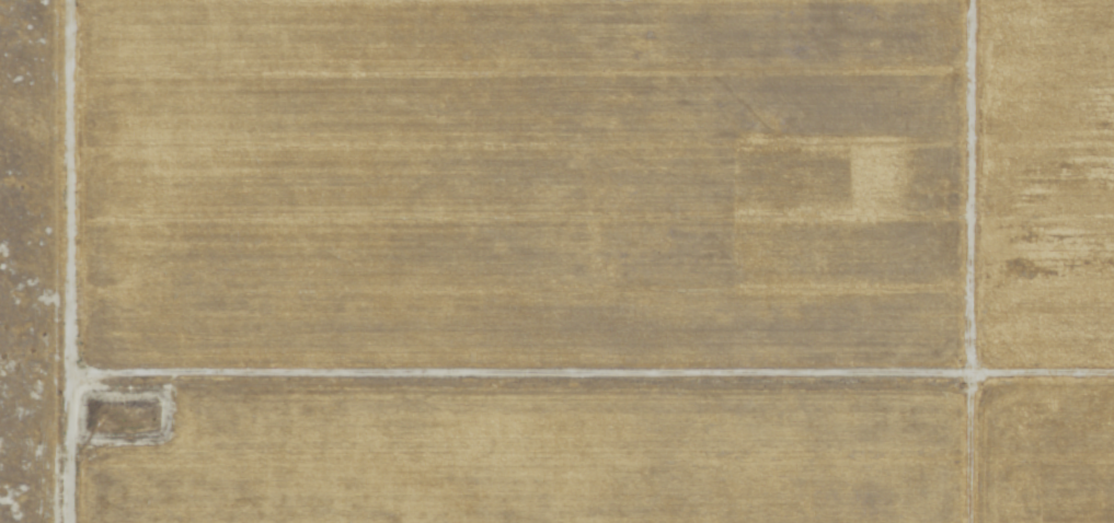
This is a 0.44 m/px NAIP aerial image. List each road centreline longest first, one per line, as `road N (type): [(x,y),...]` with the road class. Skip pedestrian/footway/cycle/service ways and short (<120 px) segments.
road 1 (track): [(65,376),(1113,377)]
road 2 (track): [(967,522),(969,0)]
road 3 (track): [(65,0),(64,522)]

